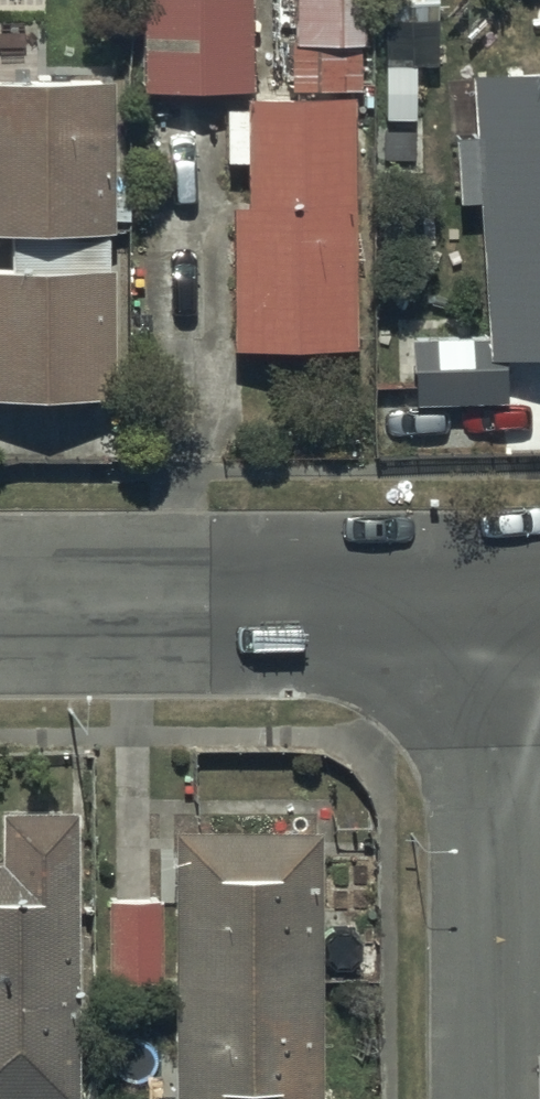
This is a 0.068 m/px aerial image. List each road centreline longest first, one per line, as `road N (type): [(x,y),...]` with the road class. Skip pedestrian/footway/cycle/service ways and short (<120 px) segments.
road 1 (tertiary): [(492,615),(0,610)]
road 2 (residential): [(496,1098),(492,615)]

